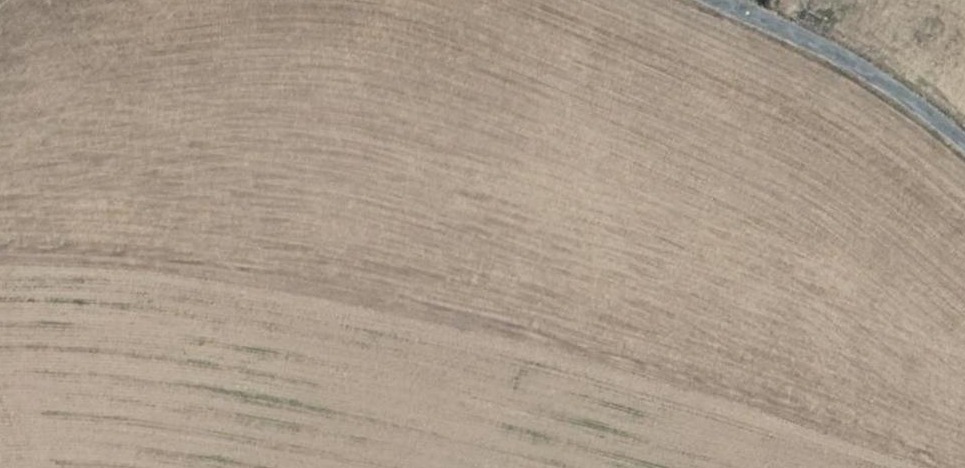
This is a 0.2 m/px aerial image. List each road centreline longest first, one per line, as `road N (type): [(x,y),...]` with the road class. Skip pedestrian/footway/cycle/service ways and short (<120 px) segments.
road 1 (unclassified): [(964,134),(850,50),(731,0)]

